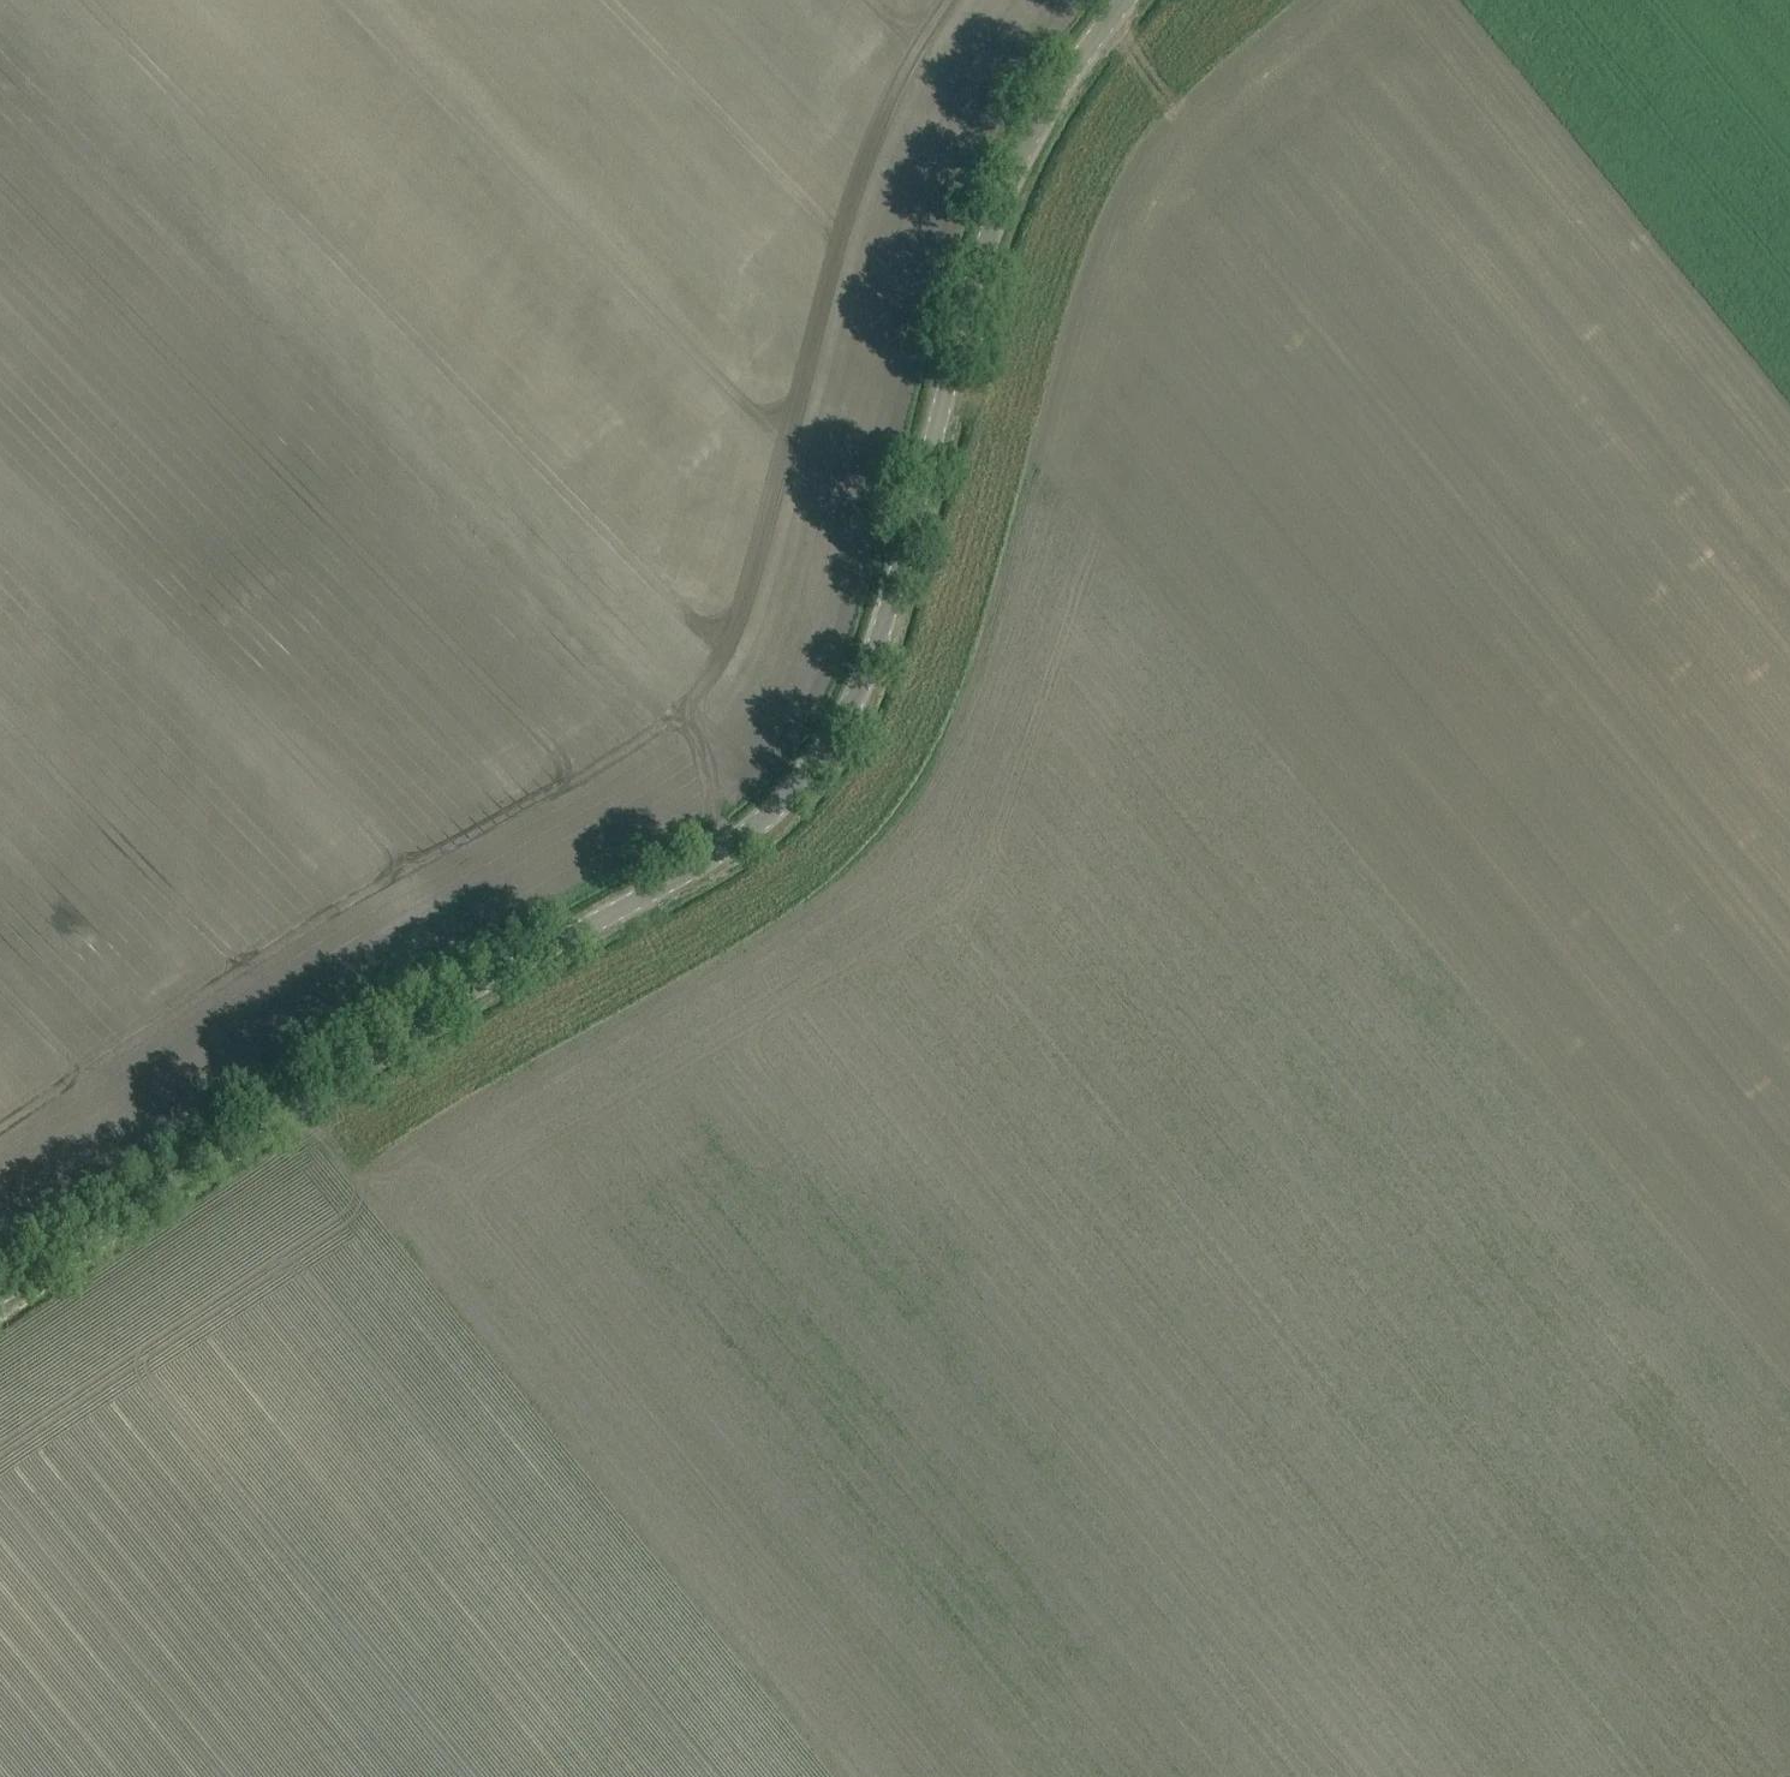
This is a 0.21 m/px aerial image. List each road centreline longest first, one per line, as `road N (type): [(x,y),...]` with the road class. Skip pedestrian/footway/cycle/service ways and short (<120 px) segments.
road 1 (tertiary): [(0,1294),(503,973),(743,840),(796,793),(841,732),(891,606),(991,235),(1040,127),(1128,0)]

